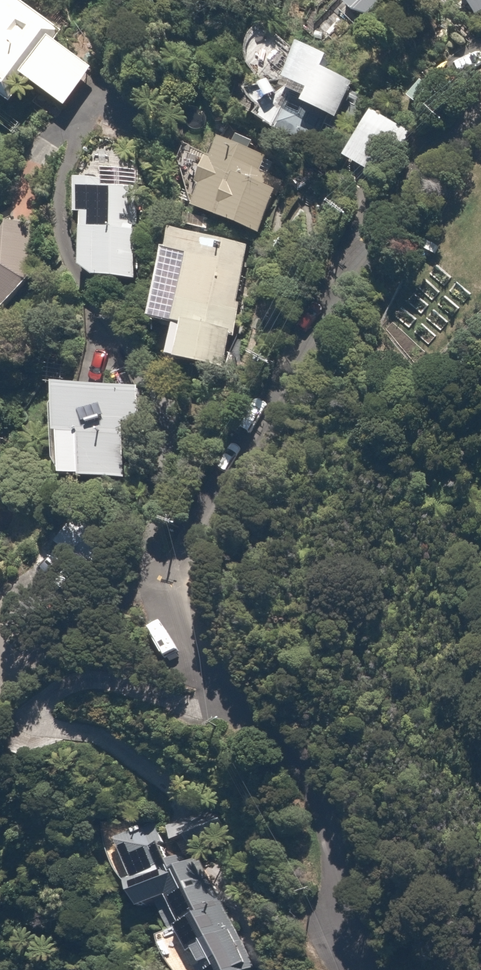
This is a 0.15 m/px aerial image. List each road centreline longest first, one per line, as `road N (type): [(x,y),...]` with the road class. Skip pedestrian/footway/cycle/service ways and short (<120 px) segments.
road 1 (residential): [(480,115),(396,201),(205,513),(174,599)]
road 2 (residential): [(174,599),(157,523),(175,412),(78,271),(64,223),(76,139),(108,100)]
road 3 (residential): [(174,599),(194,665),(303,769),(383,969)]

